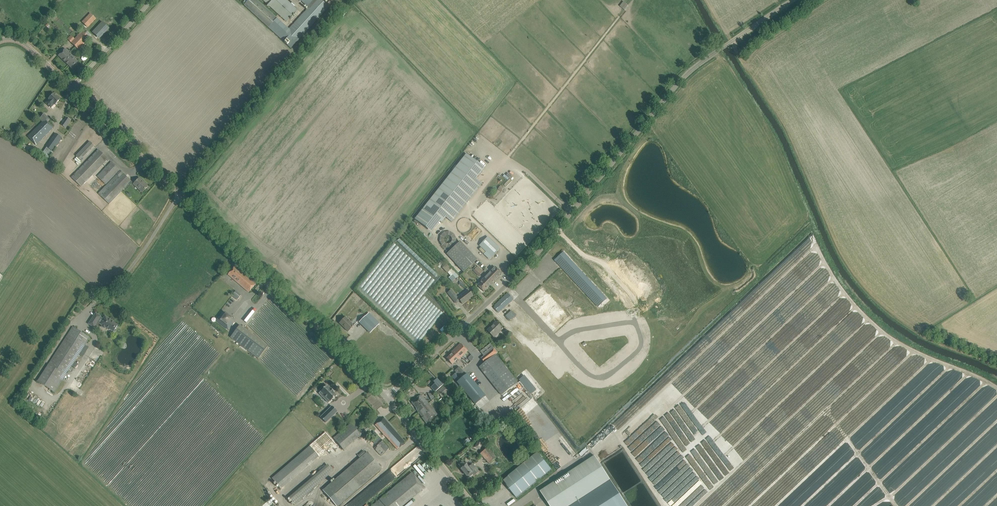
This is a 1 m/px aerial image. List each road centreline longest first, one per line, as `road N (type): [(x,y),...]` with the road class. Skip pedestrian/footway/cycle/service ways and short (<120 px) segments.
road 1 (unclassified): [(387,398),(521,271),(691,70),(793,0)]
road 2 (unclassified): [(387,398),(181,194)]
road 3 (unclassified): [(181,194),(71,88)]
road 4 (unclassified): [(474,505),(387,398)]
road 5 (residential): [(109,296),(181,194)]

